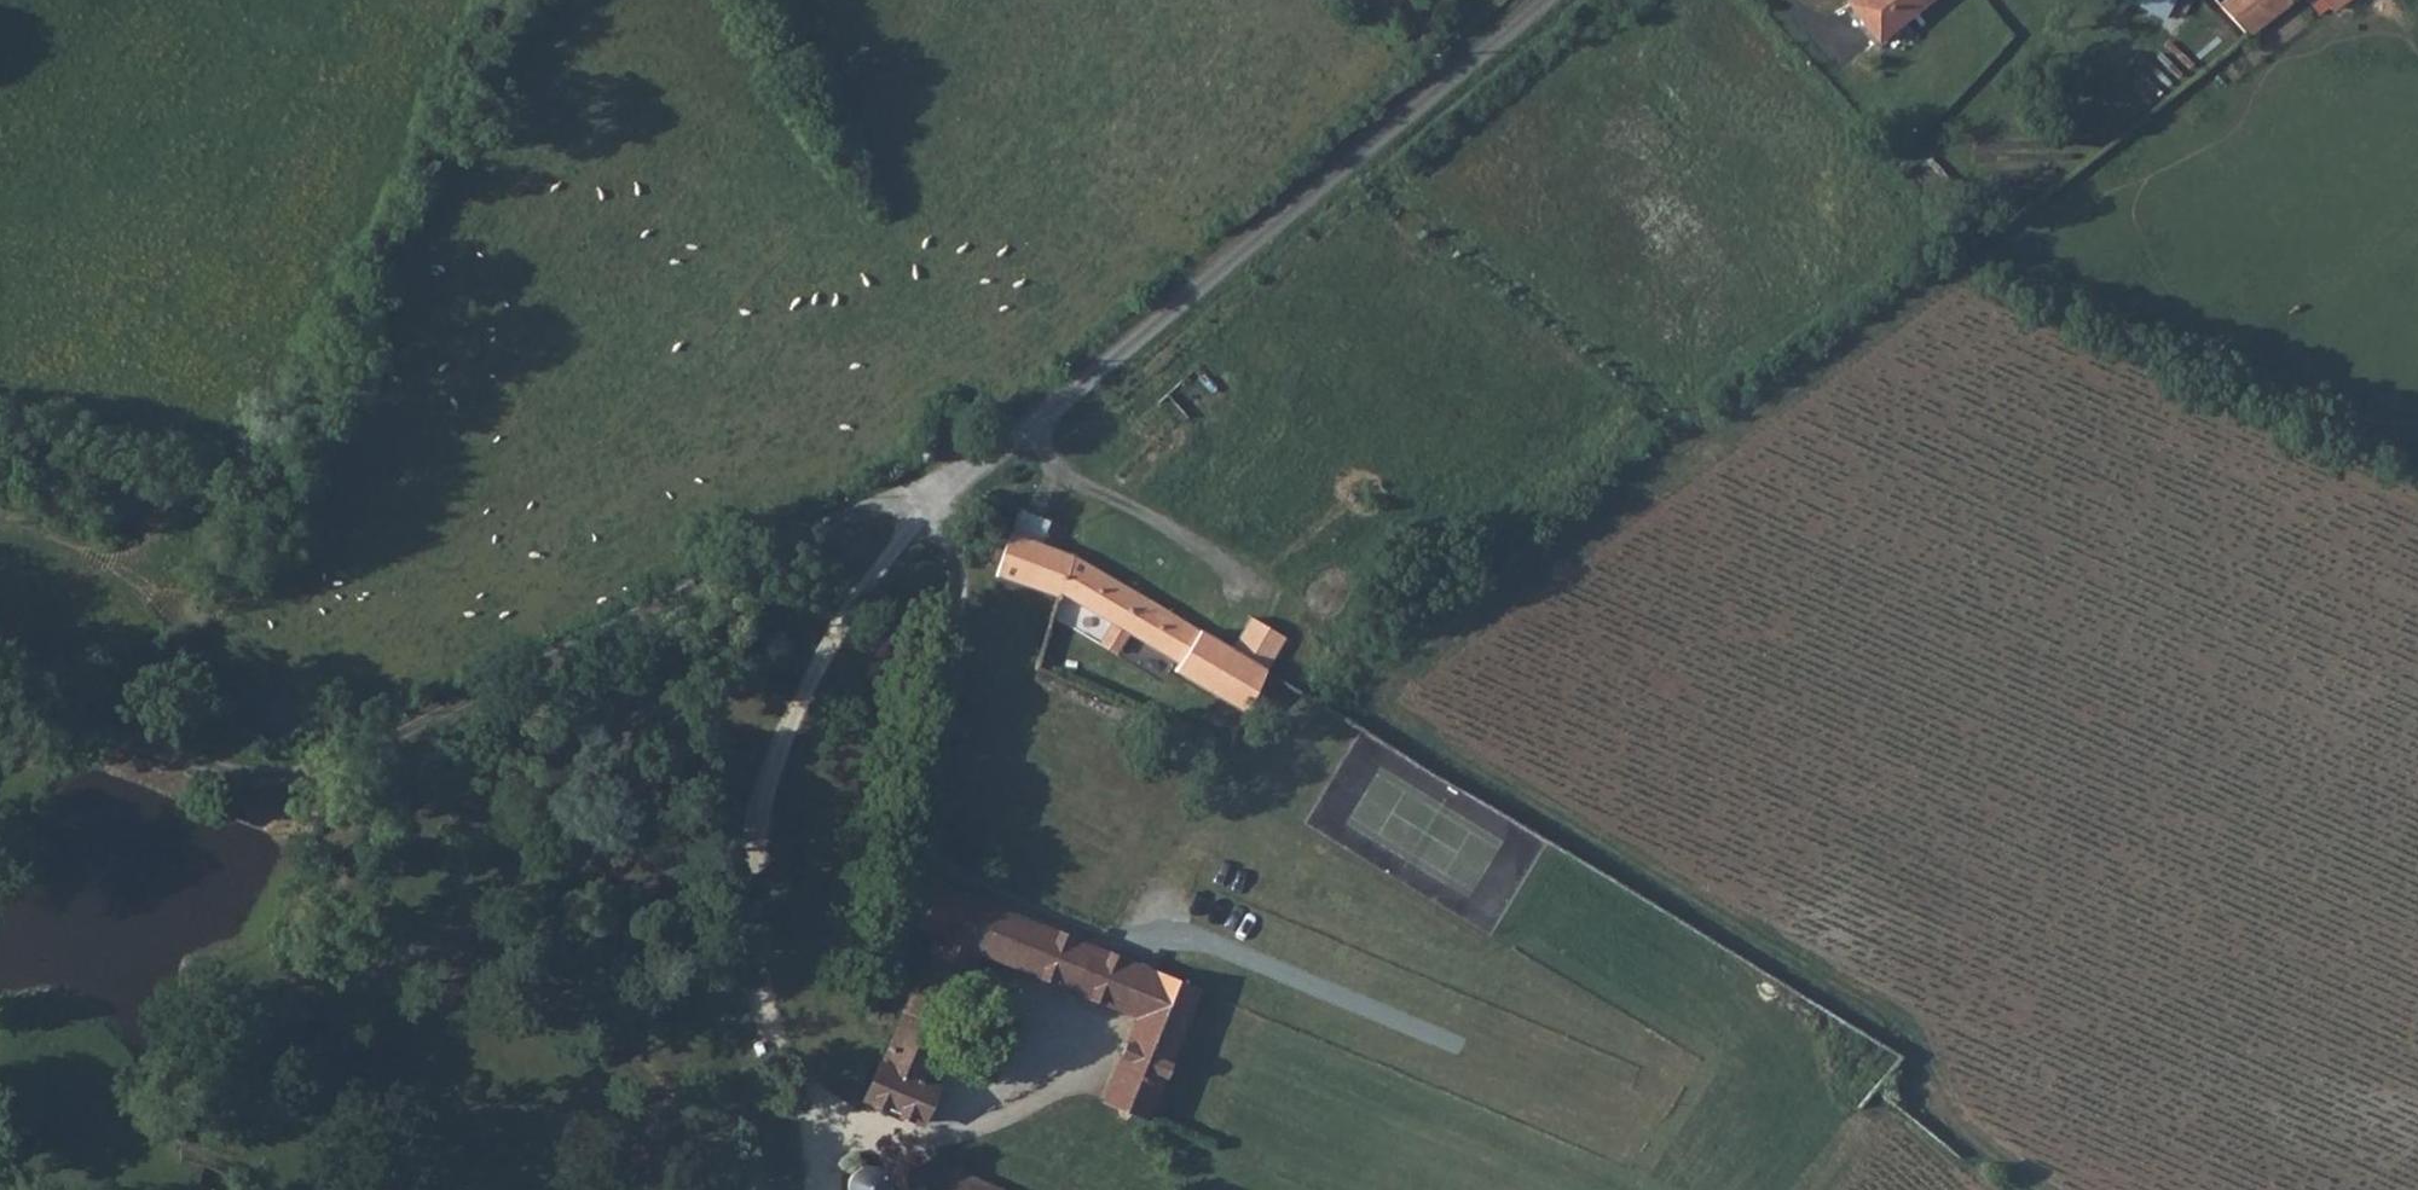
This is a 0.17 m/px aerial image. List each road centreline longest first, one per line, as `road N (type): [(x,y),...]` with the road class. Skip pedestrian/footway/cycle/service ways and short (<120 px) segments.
road 1 (unclassified): [(1551,0),(969,473),(843,518),(271,787),(52,711),(0,685)]

